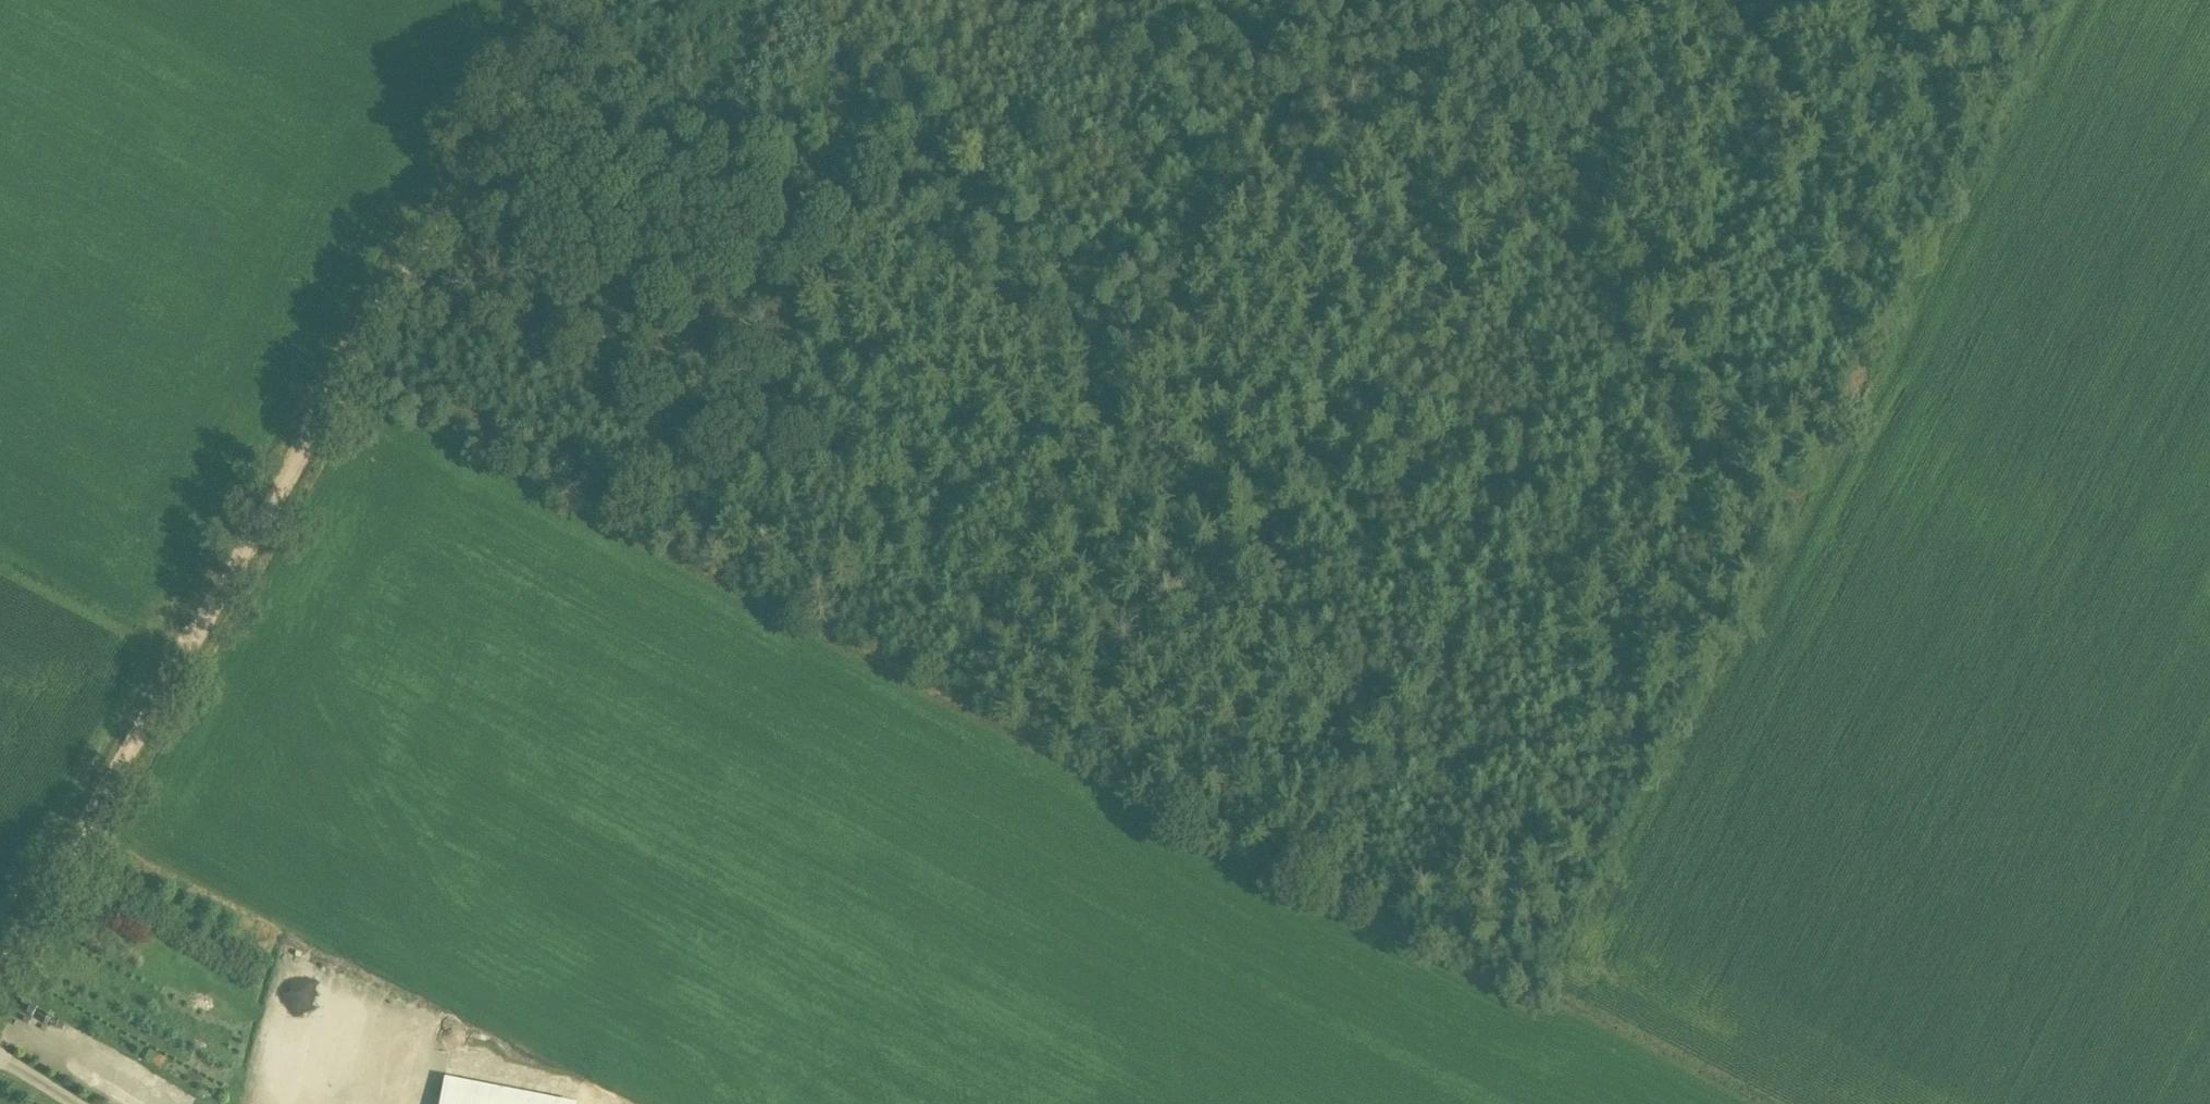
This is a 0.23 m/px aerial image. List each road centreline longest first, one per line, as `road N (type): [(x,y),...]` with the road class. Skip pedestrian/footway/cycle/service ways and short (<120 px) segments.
road 1 (unclassified): [(0,956),(553,0)]

